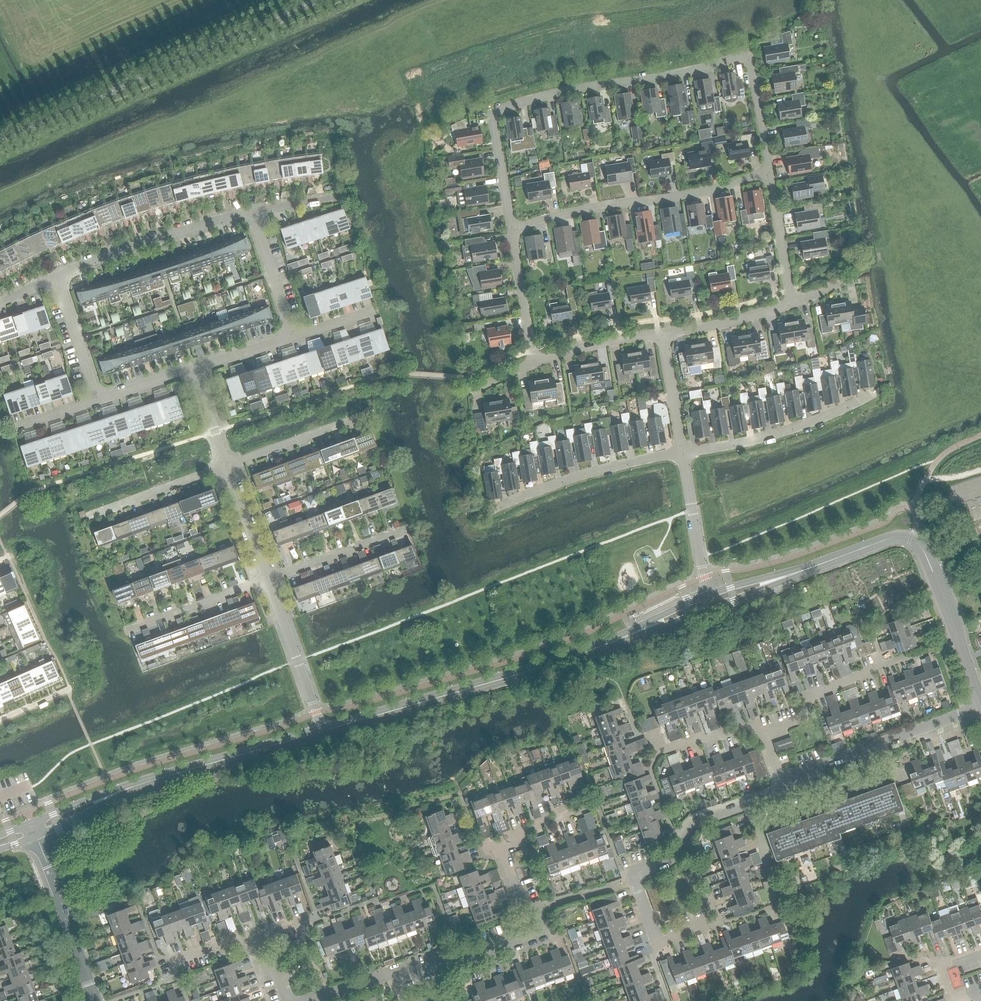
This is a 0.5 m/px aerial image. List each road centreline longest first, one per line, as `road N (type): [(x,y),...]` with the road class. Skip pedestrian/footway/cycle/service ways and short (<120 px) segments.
road 1 (residential): [(705,893),(715,922),(657,944),(633,872),(671,857),(697,823),(775,794),(811,768),(980,706)]
road 2 (residential): [(509,233),(490,115),(499,102),(744,53),(768,178)]
road 3 (residential): [(392,971),(408,978),(540,932),(498,840),(591,804)]
road 4 (tertiary): [(34,829),(322,730)]
road 5 (tertiary): [(980,705),(917,543),(894,537),(817,565)]
road 6 (tertiary): [(322,730),(587,652)]
road 7 (residential): [(509,233),(768,178)]
road 8 (residential): [(57,276),(153,239),(254,213)]
road 9 (residential): [(682,453),(767,437),(873,394)]
road 10 (residential): [(496,509),(583,475),(682,453)]
road 11 (residential): [(91,1000),(34,829)]
road 12 (residential): [(322,730),(268,580)]
road 13 (residential): [(126,631),(268,580)]
road 14 (residential): [(268,580),(407,529)]
road 15 (residential): [(90,516),(226,466)]
road 16 (residential): [(708,595),(682,453)]
road 17 (residential): [(226,466),(360,418)]
road 18 (tertiary): [(708,595),(587,652)]
road 19 (residential): [(662,335),(791,303)]
road 20 (tertiary): [(587,652),(712,607)]
road 21 (residential): [(533,362),(662,335)]
road 22 (residential): [(533,362),(509,233)]
road 23 (residential): [(97,399),(57,276)]
road 24 (residential): [(292,336),(254,213)]
road 25 (residential): [(791,303),(768,178)]
road 26 (residential): [(268,580),(226,466)]

